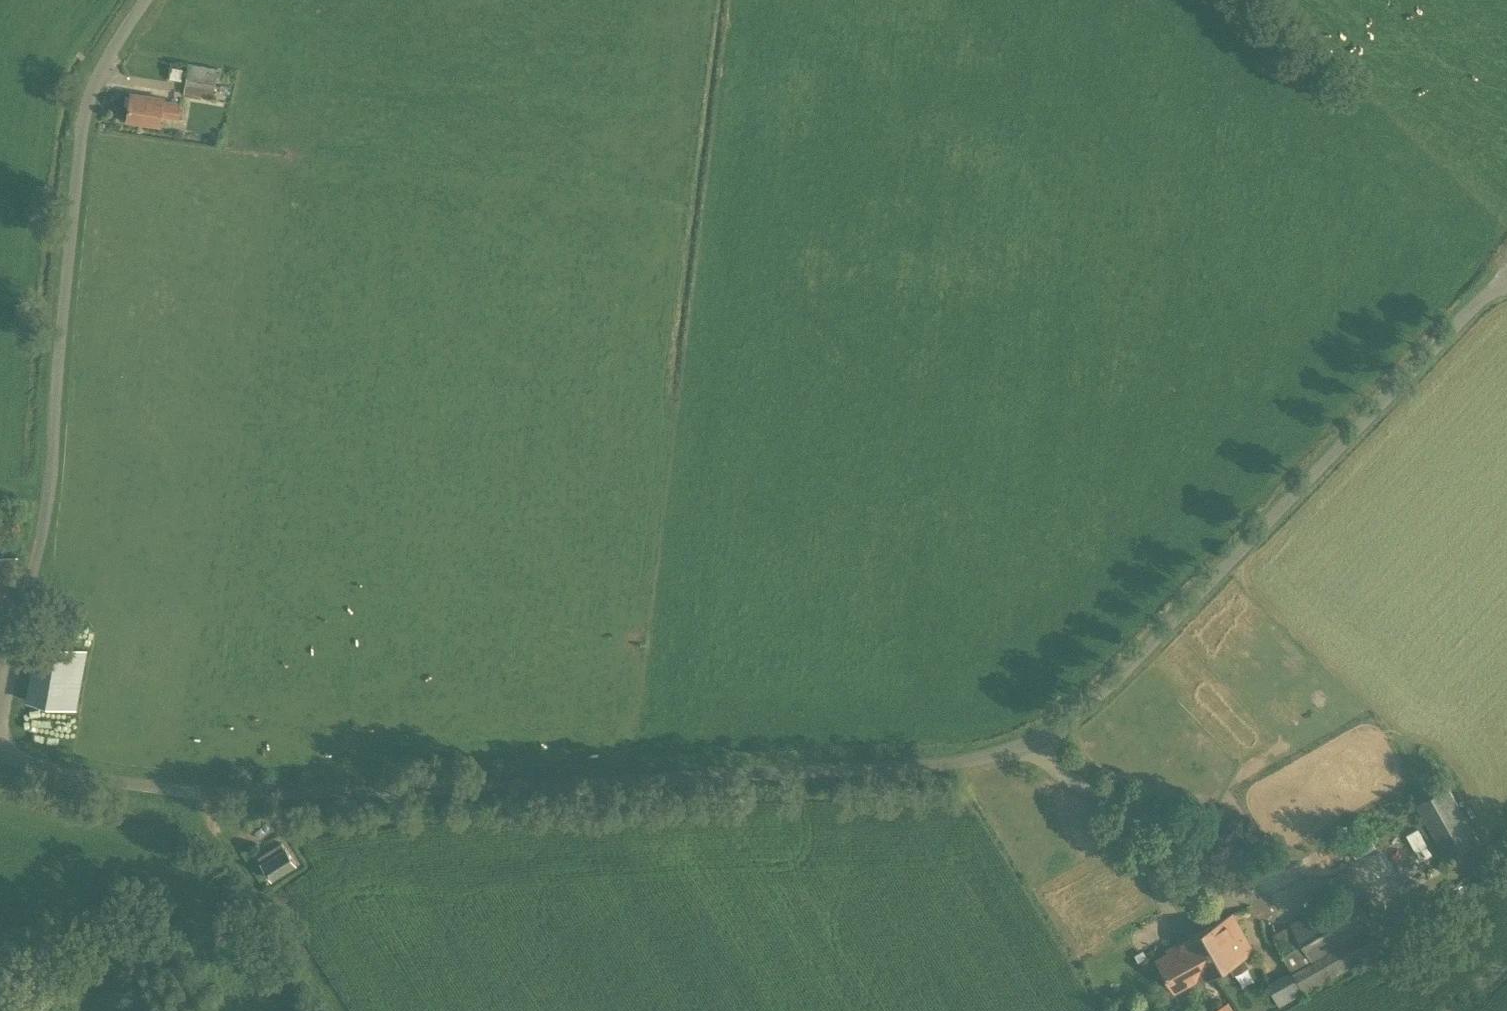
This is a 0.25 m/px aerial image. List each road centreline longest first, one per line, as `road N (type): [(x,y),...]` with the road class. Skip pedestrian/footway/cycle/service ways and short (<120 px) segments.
road 1 (unclassified): [(1506,278),(1075,716),(1027,743),(904,773),(236,793),(0,757)]
road 2 (unclassified): [(0,714),(30,606),(53,457),(81,135),(95,79),(147,0)]
road 3 (track): [(326,1010),(204,824),(205,791)]

